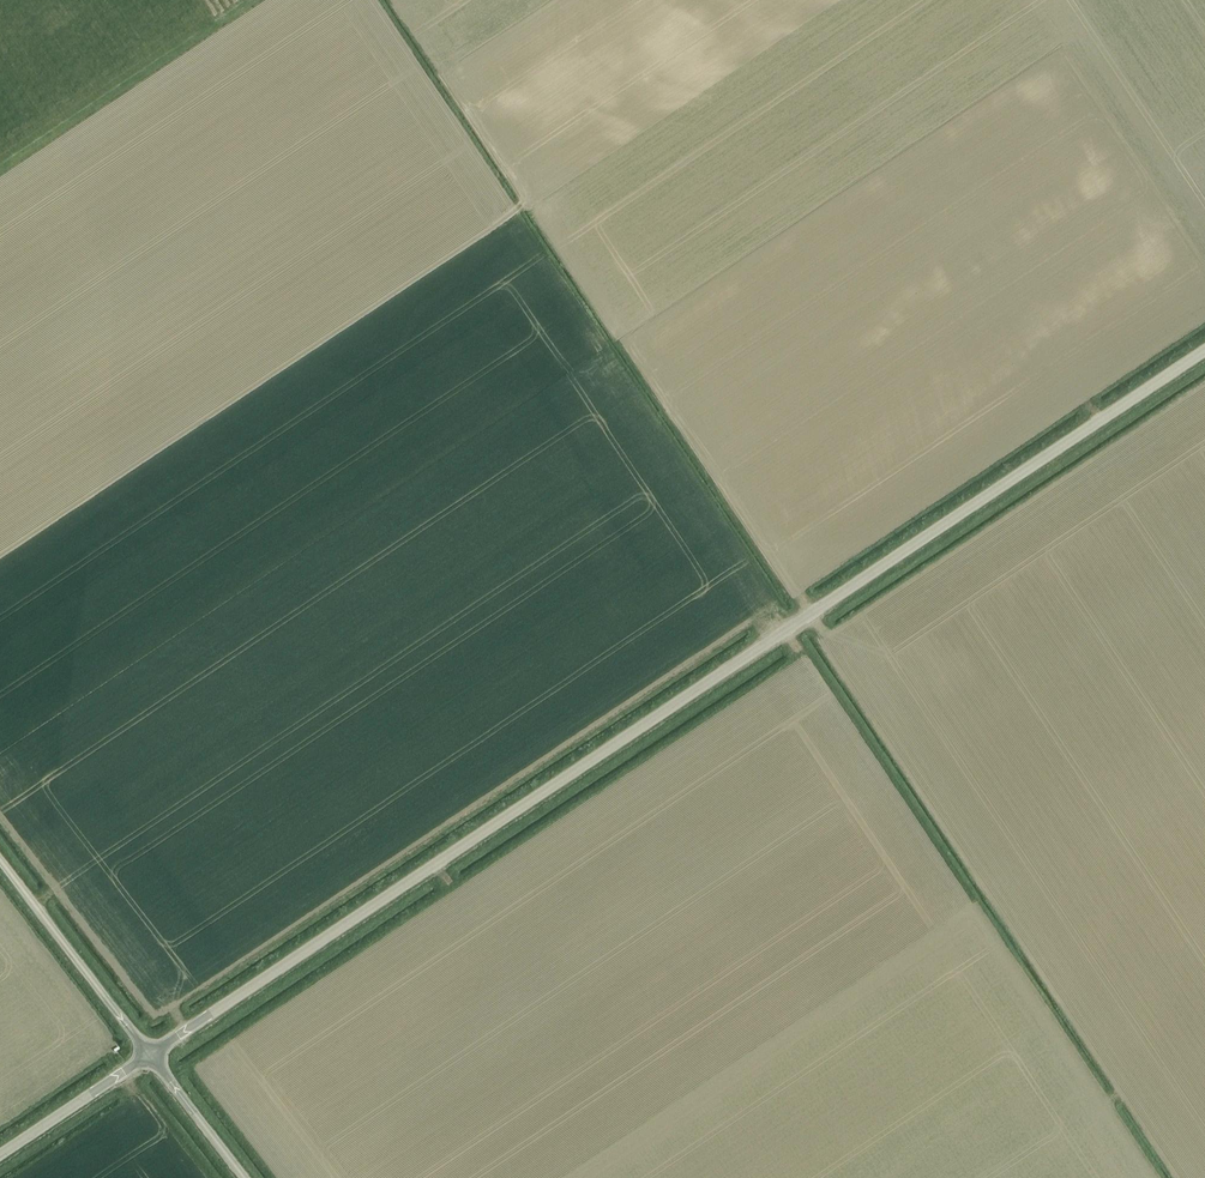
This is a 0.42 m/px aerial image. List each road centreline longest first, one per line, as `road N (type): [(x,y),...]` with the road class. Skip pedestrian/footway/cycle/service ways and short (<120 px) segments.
road 1 (unclassified): [(150,1055),(1204,349)]
road 2 (unclassified): [(150,1055),(0,859)]
road 3 (unclassified): [(0,1155),(150,1055)]
road 4 (unclassified): [(244,1177),(150,1055)]

